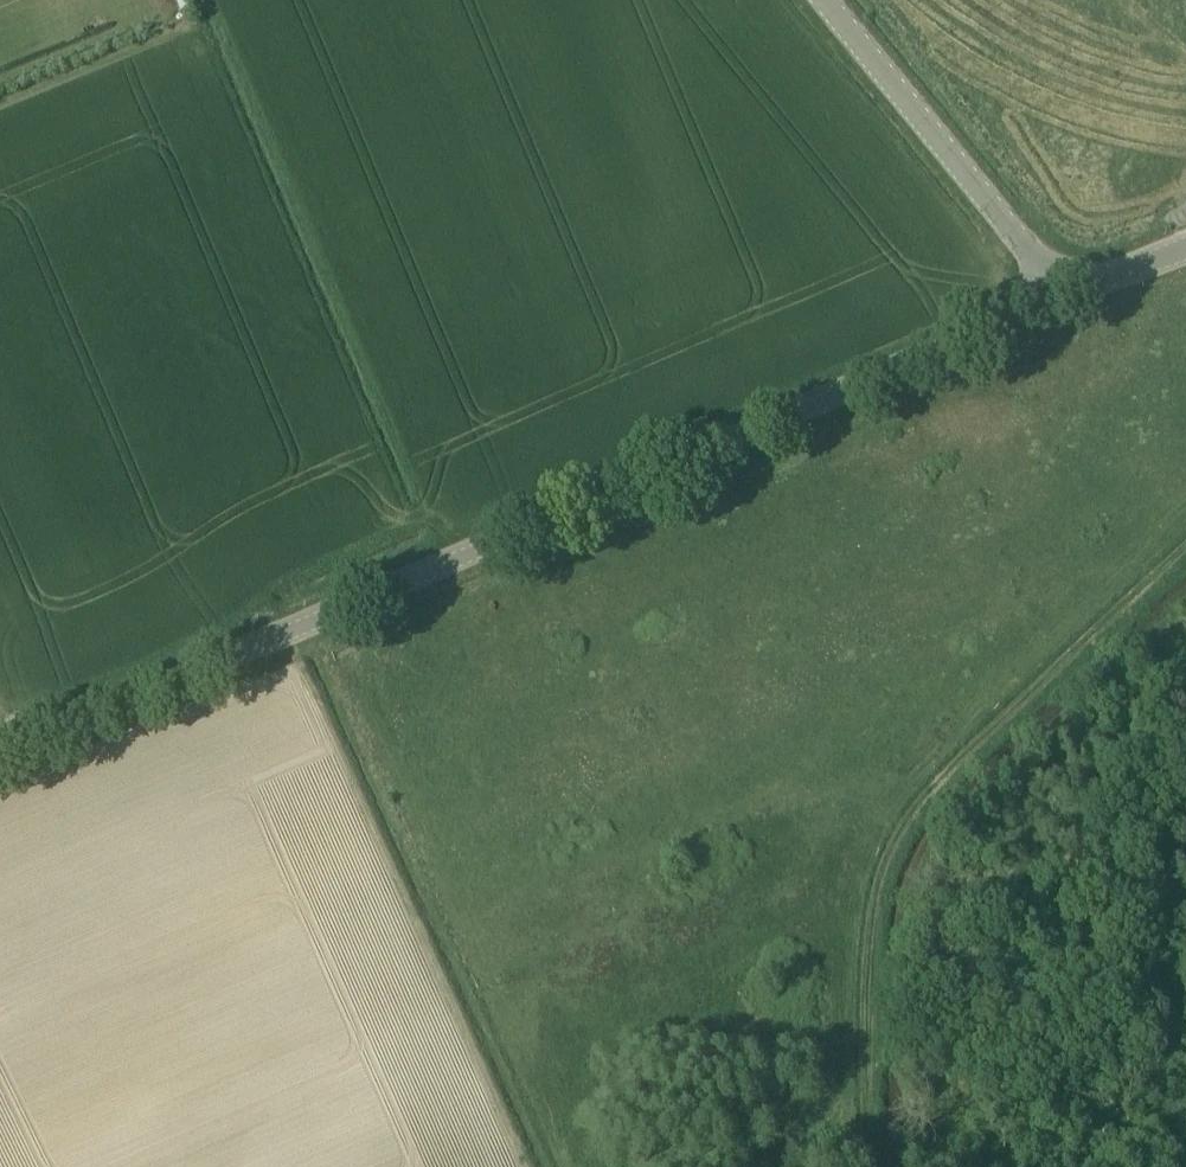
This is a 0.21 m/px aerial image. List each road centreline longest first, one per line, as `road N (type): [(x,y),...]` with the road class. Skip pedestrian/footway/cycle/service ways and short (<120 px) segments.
road 1 (tertiary): [(0,750),(1077,292)]
road 2 (tertiary): [(1077,292),(835,0)]

